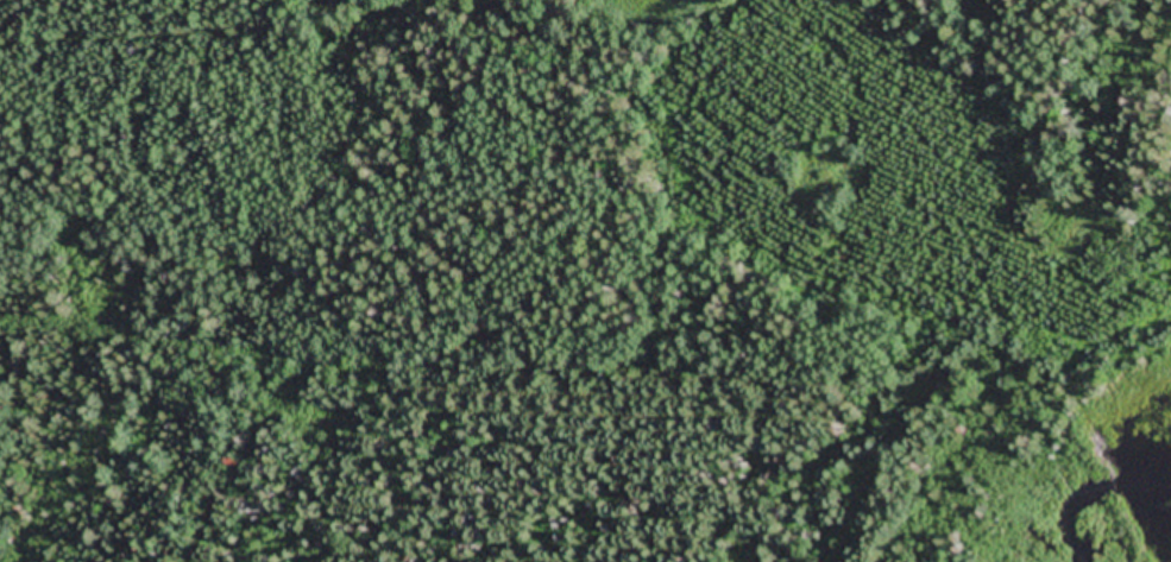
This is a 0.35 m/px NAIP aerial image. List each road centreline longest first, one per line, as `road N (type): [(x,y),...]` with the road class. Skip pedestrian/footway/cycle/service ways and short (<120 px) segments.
road 1 (residential): [(0,321),(637,339),(1170,383)]
road 2 (residential): [(637,339),(630,245),(552,78),(474,0)]

